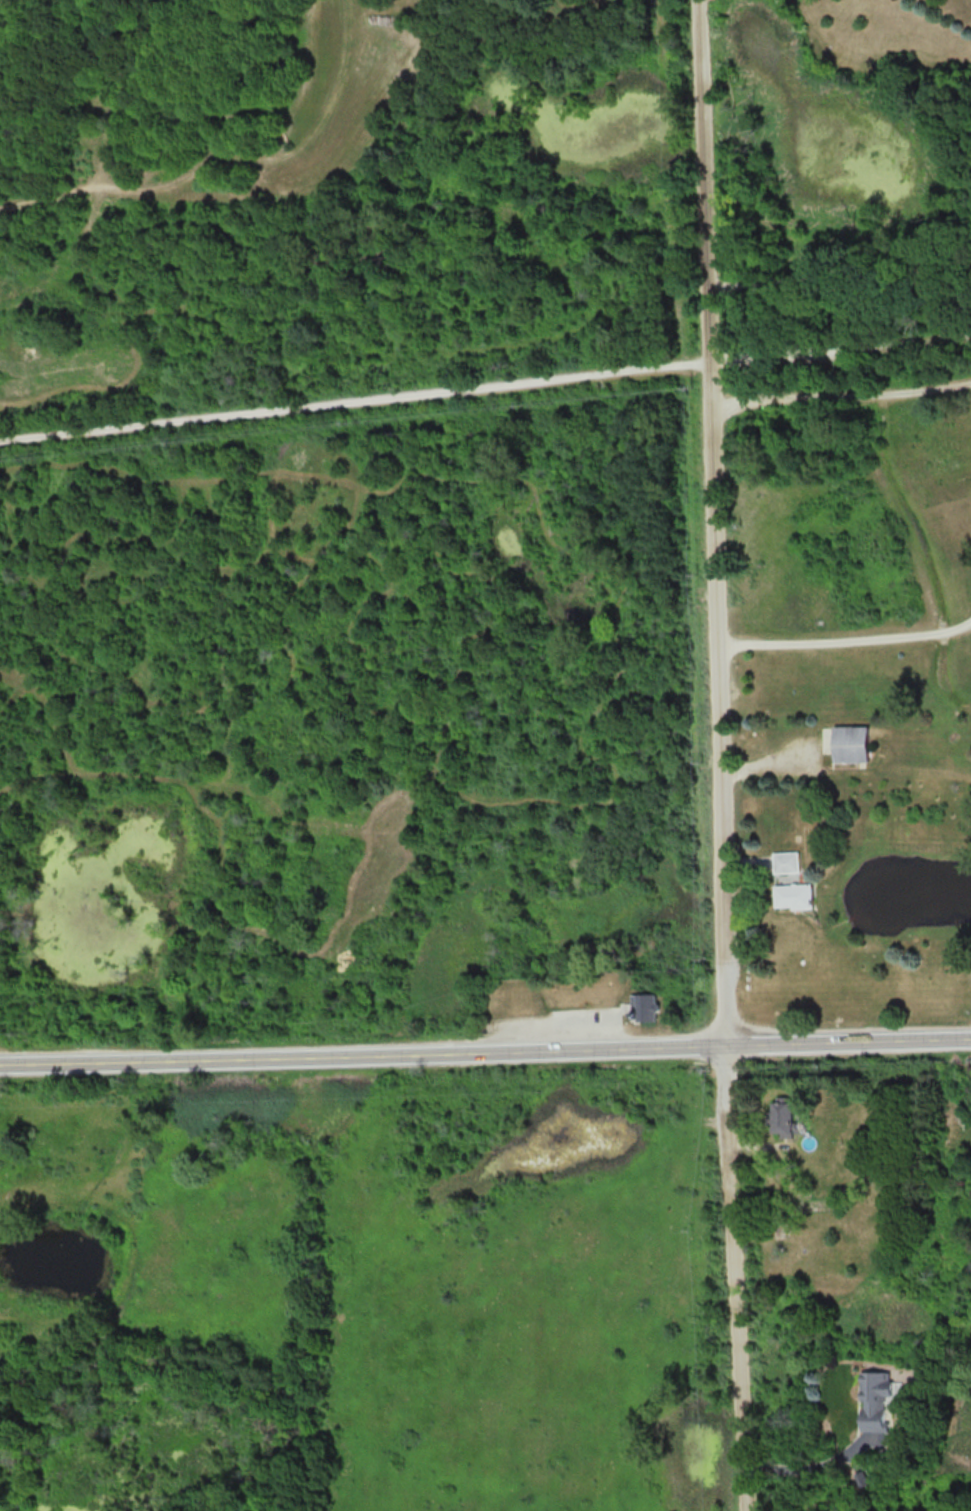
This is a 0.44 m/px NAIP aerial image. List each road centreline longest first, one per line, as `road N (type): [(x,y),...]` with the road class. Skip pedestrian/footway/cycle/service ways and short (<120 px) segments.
road 1 (residential): [(700,0),(722,1047),(742,1510)]
road 2 (secondary): [(0,1067),(970,1040)]

